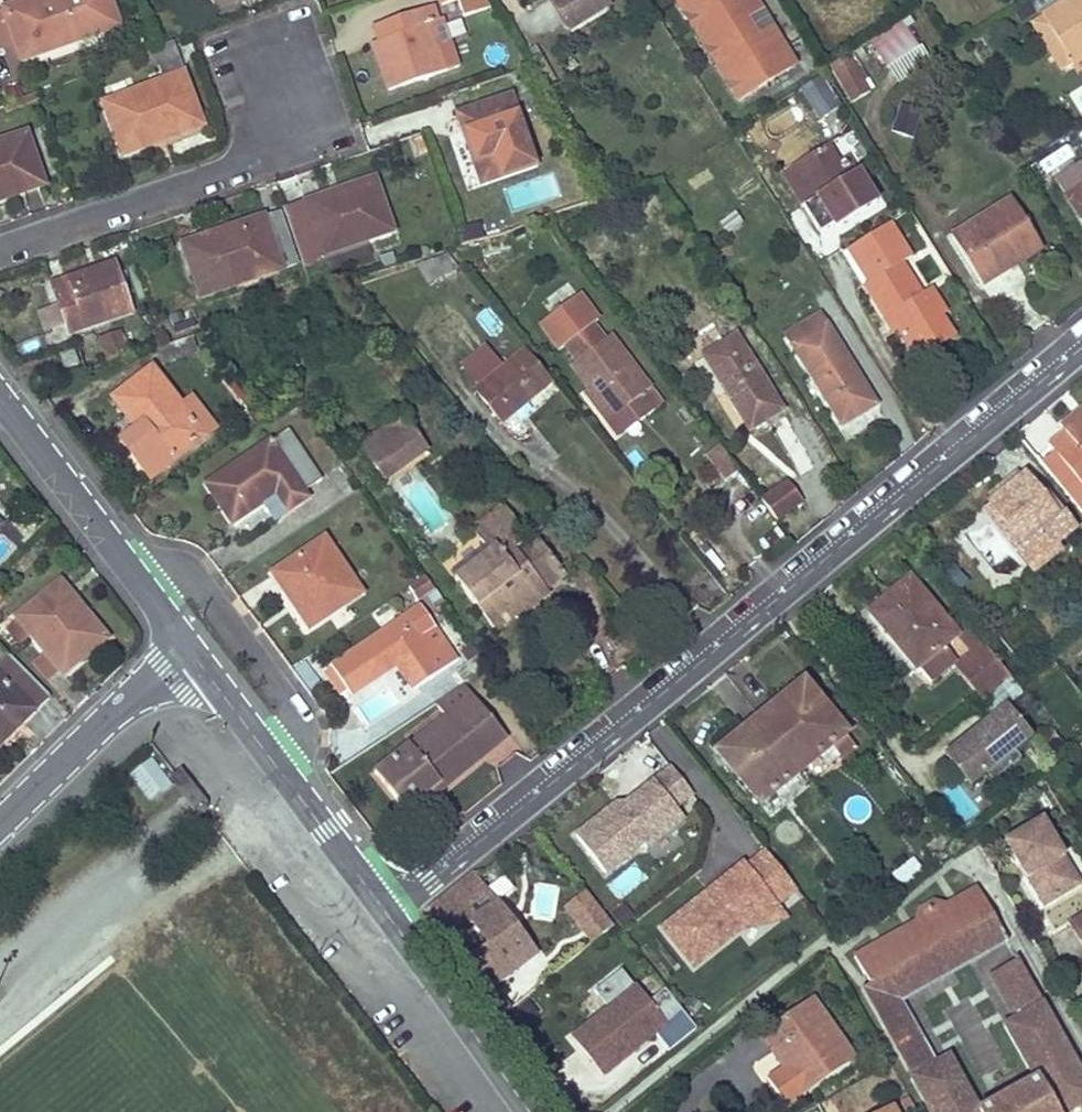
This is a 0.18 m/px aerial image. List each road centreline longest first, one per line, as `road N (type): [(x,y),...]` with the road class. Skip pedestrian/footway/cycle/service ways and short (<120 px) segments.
road 1 (residential): [(399,914),(1081,357)]
road 2 (residential): [(272,77),(296,144),(0,250)]
road 3 (tertiary): [(0,391),(202,658)]
road 4 (tertiary): [(202,658),(399,914)]
road 5 (residential): [(0,819),(123,708),(202,658)]
road 6 (tertiary): [(399,914),(539,1111)]

